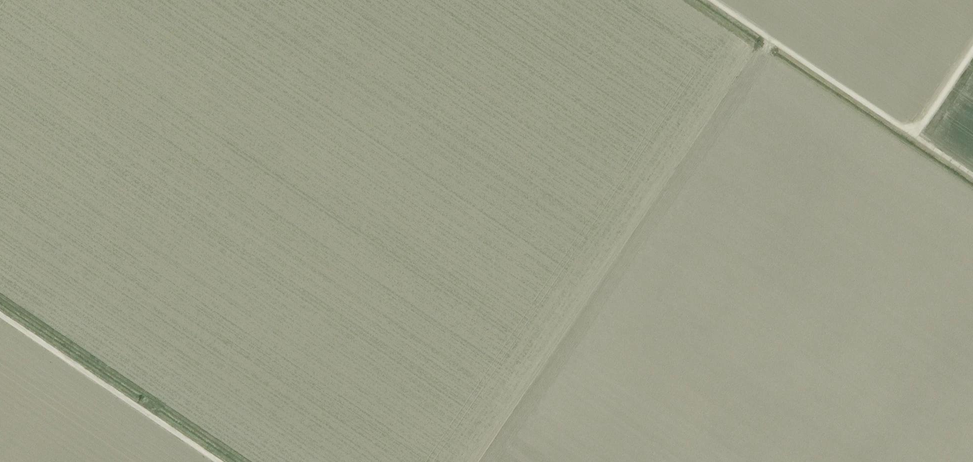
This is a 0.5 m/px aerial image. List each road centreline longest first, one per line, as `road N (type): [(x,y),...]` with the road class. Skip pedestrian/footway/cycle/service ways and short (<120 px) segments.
road 1 (track): [(224,461),(0,310)]

